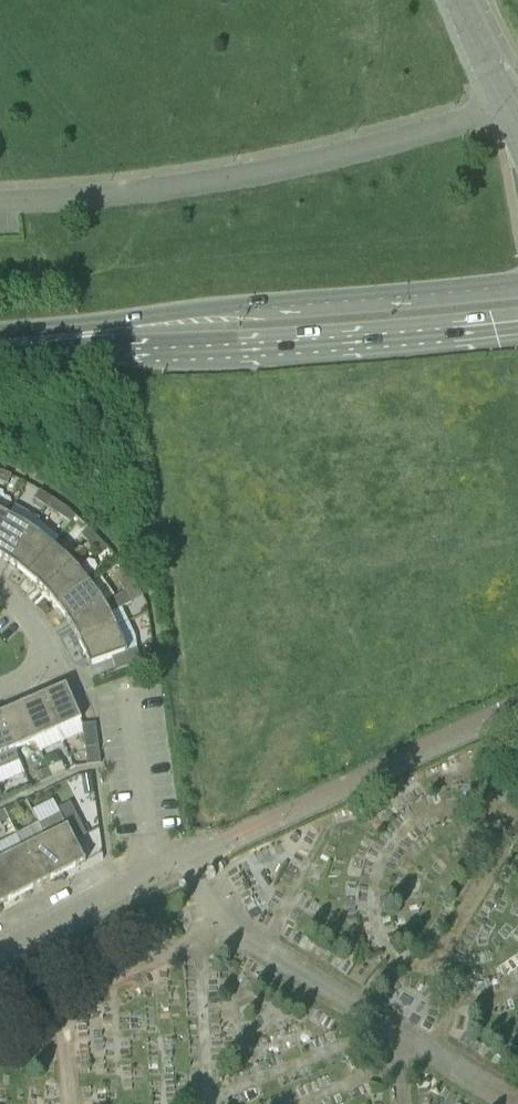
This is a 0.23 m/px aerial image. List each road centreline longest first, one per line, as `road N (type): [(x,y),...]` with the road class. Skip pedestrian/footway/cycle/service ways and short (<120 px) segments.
road 1 (secondary): [(517,284),(213,308),(0,336)]
road 2 (secondary): [(0,353),(261,348),(517,326)]
road 3 (residential): [(503,105),(317,159),(138,191),(0,202)]
road 4 (residential): [(0,953),(152,880)]
road 5 (residential): [(0,689),(42,671),(54,648),(0,591)]

